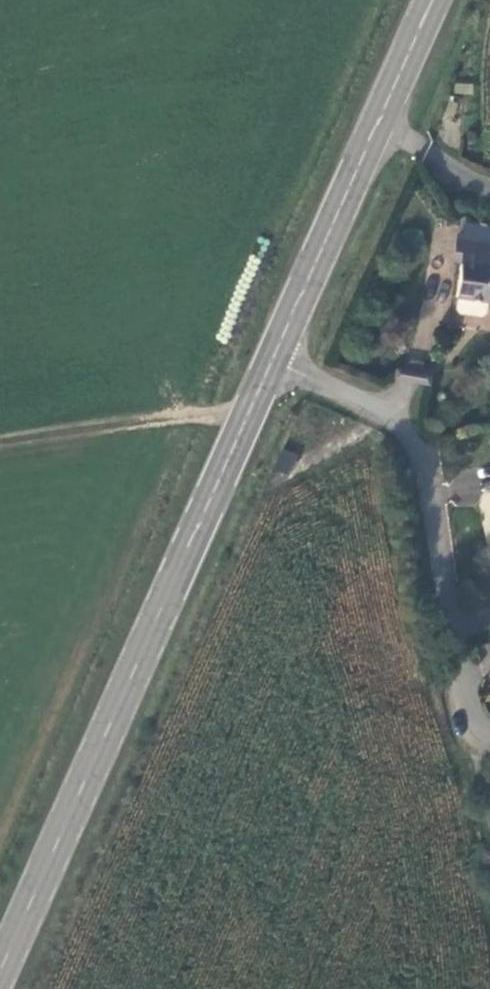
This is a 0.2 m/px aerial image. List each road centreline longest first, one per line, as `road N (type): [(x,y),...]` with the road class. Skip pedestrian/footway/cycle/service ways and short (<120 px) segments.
road 1 (secondary): [(0,970),(273,358)]
road 2 (unclassified): [(273,358),(389,415),(427,453),(489,739)]
road 3 (secondary): [(273,358),(433,0)]

